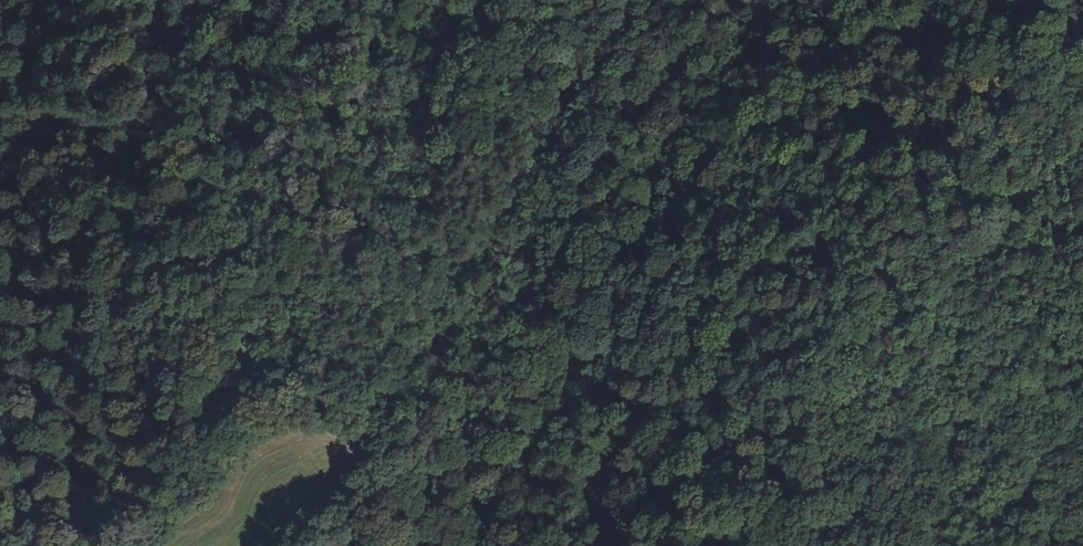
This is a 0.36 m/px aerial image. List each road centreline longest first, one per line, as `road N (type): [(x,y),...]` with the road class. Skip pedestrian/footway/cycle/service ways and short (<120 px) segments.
road 1 (track): [(1082,425),(980,545)]

